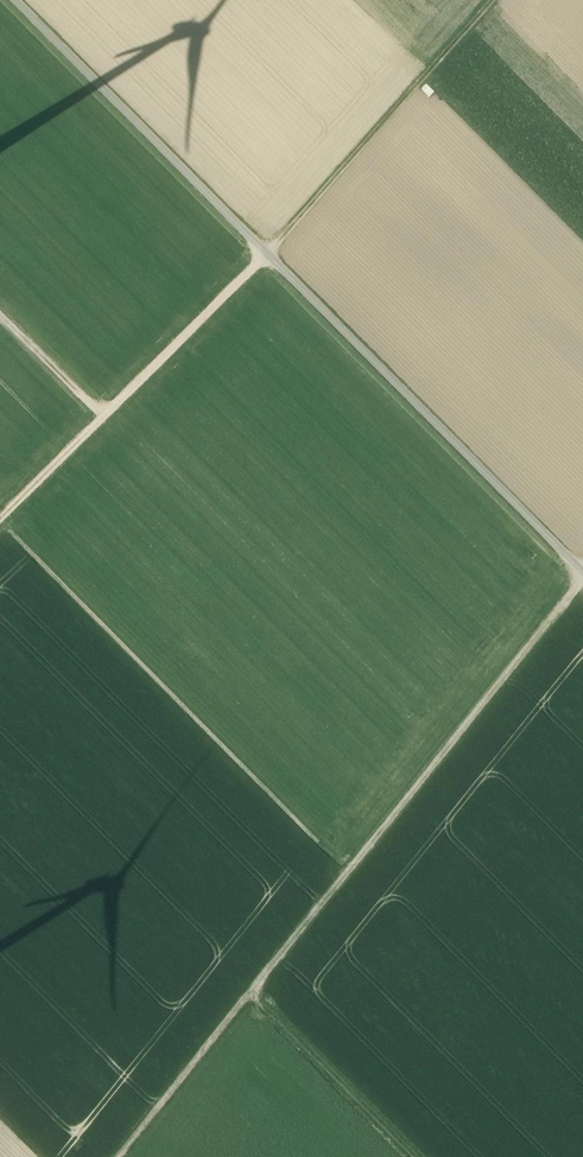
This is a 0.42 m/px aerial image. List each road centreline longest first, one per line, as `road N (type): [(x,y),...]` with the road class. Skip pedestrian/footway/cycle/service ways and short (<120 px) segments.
road 1 (track): [(250,992),(582,577)]
road 2 (track): [(267,253),(582,573)]
road 3 (track): [(0,517),(267,253)]
road 4 (track): [(15,0),(267,253)]
road 5 (track): [(492,0),(267,253)]
road 6 (track): [(250,992),(413,1156)]
road 7 (track): [(117,1156),(250,992)]

